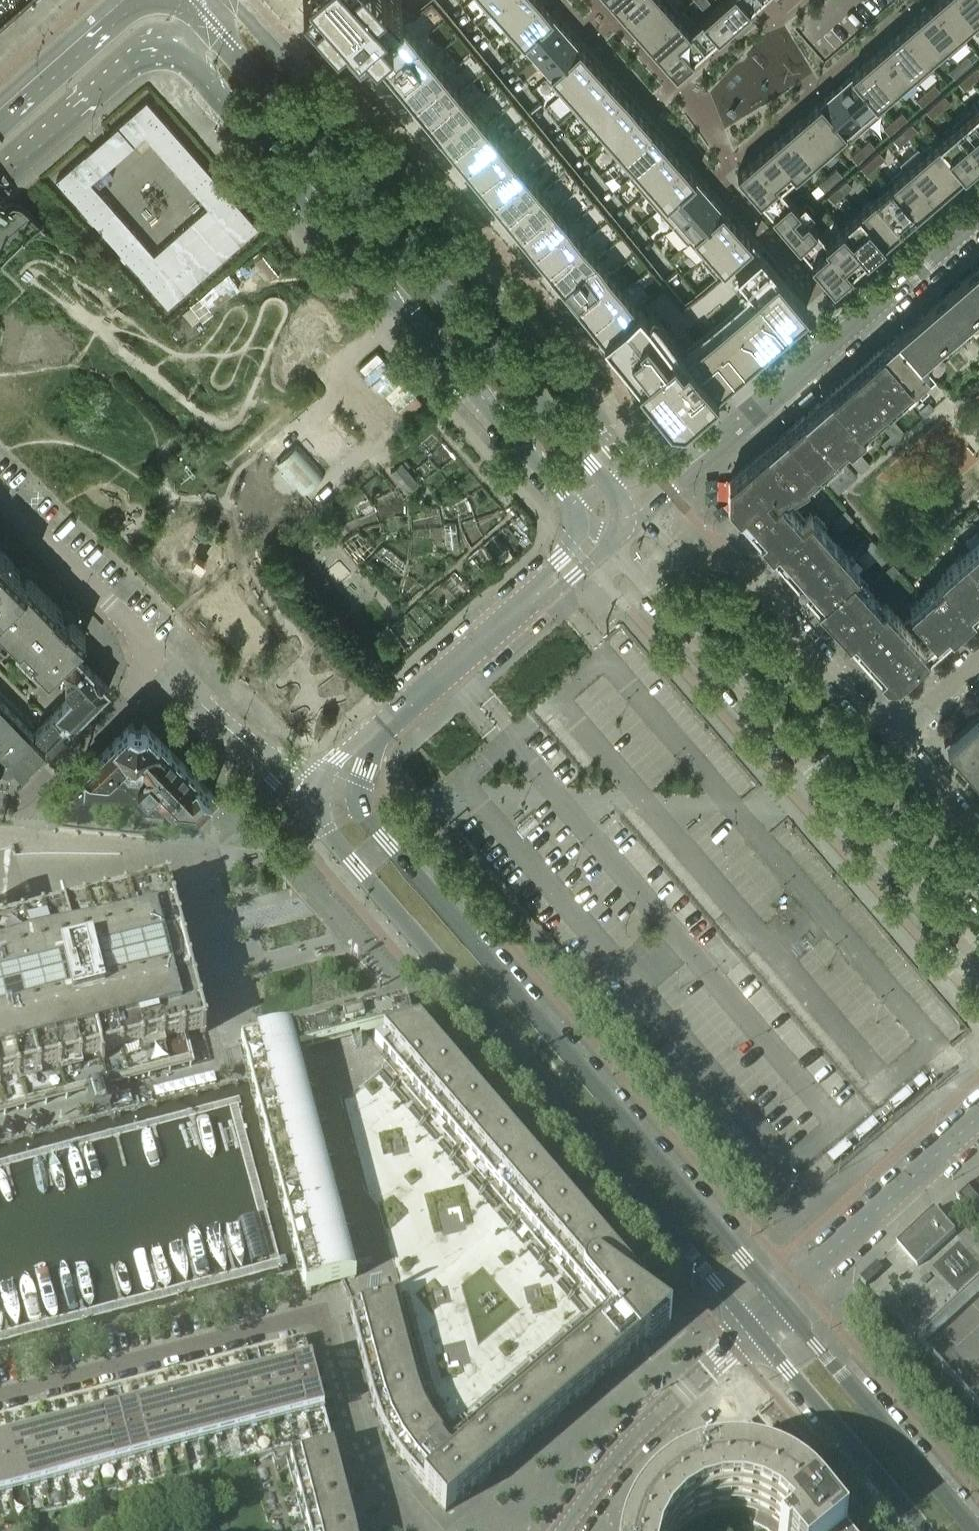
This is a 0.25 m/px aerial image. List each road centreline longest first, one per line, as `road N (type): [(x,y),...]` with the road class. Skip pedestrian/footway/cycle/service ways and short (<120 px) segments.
road 1 (secondary): [(317,809),(355,870),(752,1327)]
road 2 (secondary): [(639,516),(195,6)]
road 3 (secondary): [(778,1300),(389,841),(362,806),(356,784)]
road 4 (secondary): [(160,55),(204,78),(603,540)]
road 5 (residential): [(603,540),(978,962)]
road 6 (residential): [(639,516),(978,222)]
road 7 (residential): [(978,895),(691,566)]
road 8 (residential): [(0,1400),(326,1315)]
road 9 (secondary): [(366,744),(603,540)]
road 10 (secondary): [(976,1530),(778,1300)]
road 11 (residential): [(894,739),(736,566),(691,566)]
road 12 (residential): [(564,1530),(640,1431),(752,1327)]
road 13 (residential): [(778,1300),(978,1117)]
road 14 (secondary): [(752,1327),(924,1530)]
road 15 (residential): [(410,1530),(370,1456),(326,1315)]
road 16 (residential): [(160,657),(0,493)]
road 17 (residential): [(160,657),(18,803),(0,802)]
road 18 (secondary): [(163,0),(132,10),(0,121)]
road 19 (secondary): [(0,179),(117,74),(160,55)]
road 20 (residential): [(978,834),(894,739)]

